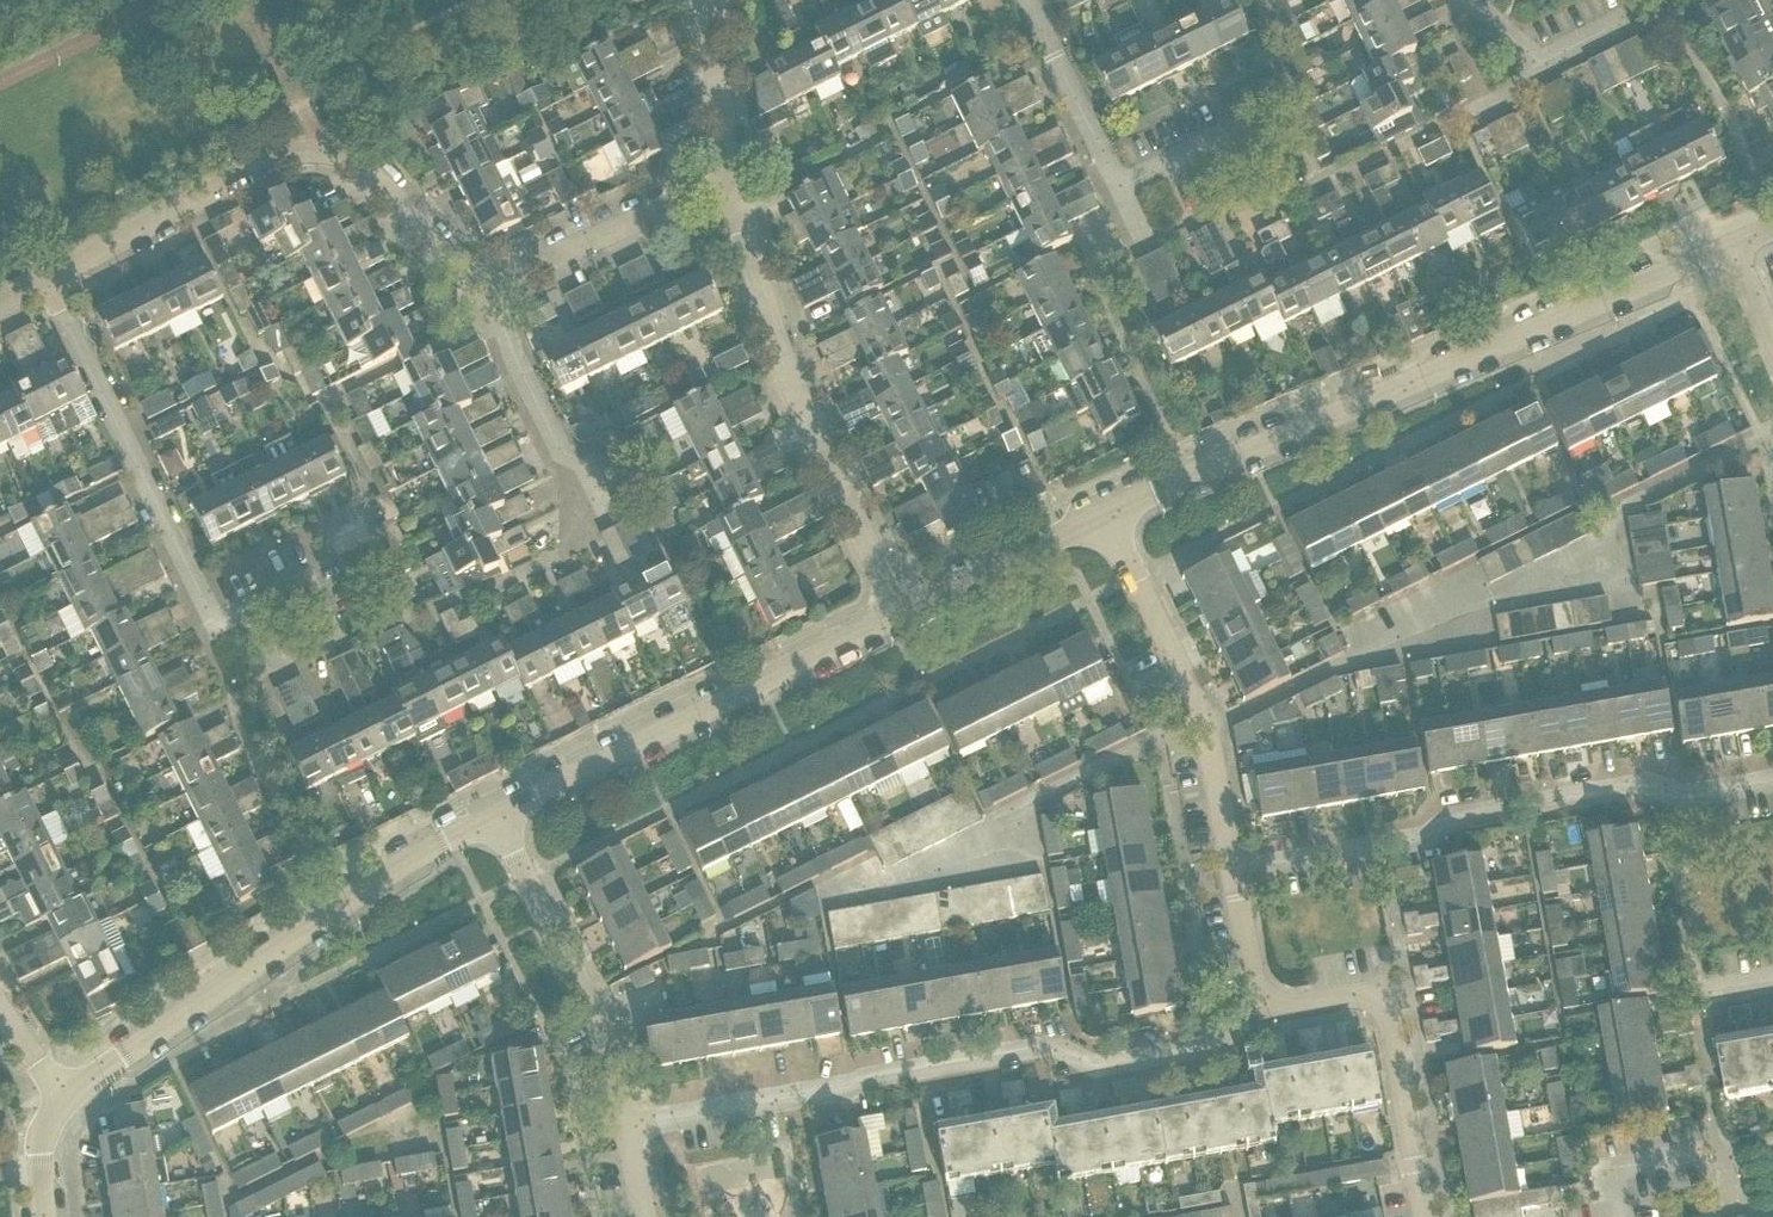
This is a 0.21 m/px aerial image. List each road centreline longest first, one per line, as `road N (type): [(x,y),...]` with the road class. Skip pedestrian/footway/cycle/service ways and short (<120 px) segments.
road 1 (tertiary): [(1101,517),(1733,249)]
road 2 (residential): [(633,1136),(853,1096),(872,1079),(1047,1047),(1082,1065),(1220,1040),(1257,1011)]
road 3 (residential): [(1231,872),(1434,835),(1459,817),(1646,784),(1669,799),(1772,780)]
road 4 (residential): [(334,639),(302,580),(216,626),(47,277)]
road 5 (residential): [(47,277),(279,156),(318,149),(358,163),(480,293)]
road 6 (tertiary): [(67,1098),(497,811)]
road 7 (residential): [(898,616),(778,345),(731,176)]
road 8 (tertiary): [(497,811),(898,616)]
road 9 (residential): [(1231,872),(1201,716),(1101,517)]
road 10 (residential): [(1425,1216),(1383,988),(1257,1011)]
road 11 (residential): [(633,1136),(617,1052),(497,811)]
road 12 (residential): [(480,293),(731,176)]
road 13 (residential): [(590,508),(480,293)]
road 14 (tertiary): [(898,616),(1101,517)]
road 15 (residential): [(1119,187),(1027,0)]
road 16 (residential): [(731,176),(716,0)]
road 17 (residential): [(1616,1216),(1607,1169),(1705,1152)]
road 18 (residential): [(1257,1011),(1231,872)]
road 19 (tertiary): [(43,1216),(42,1136),(67,1098)]

